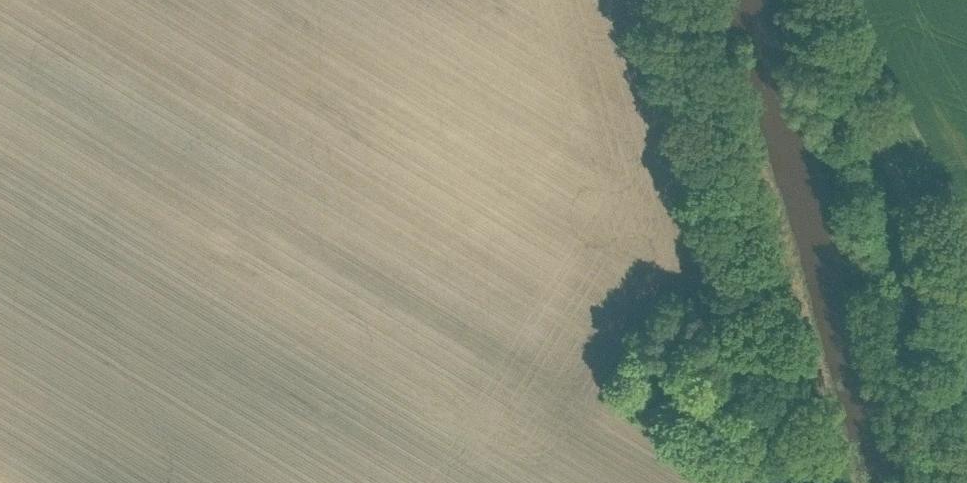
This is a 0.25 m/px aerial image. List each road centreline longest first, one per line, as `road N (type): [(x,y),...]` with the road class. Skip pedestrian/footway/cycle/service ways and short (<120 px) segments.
road 1 (unclassified): [(938,482),(914,332),(910,226),(831,58),(815,0)]
road 2 (unclassified): [(812,482),(672,0)]

